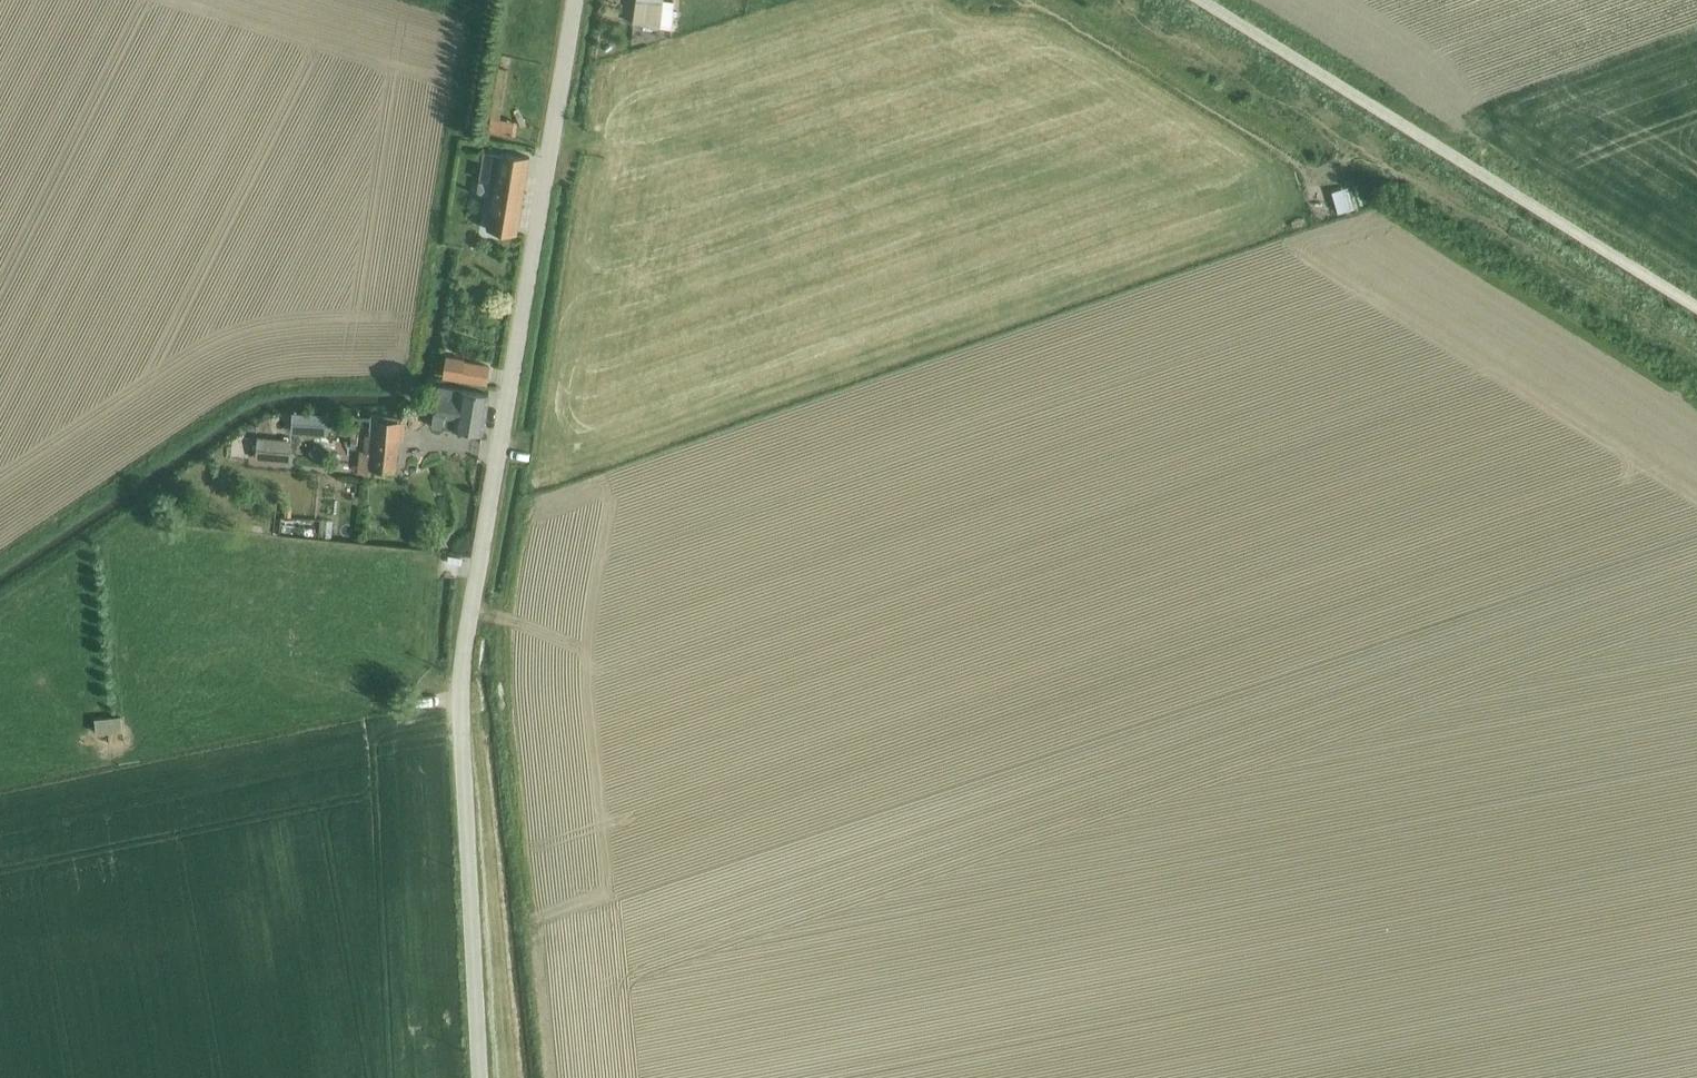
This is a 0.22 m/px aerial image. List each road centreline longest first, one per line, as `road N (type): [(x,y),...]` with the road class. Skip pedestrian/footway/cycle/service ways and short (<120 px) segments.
road 1 (unclassified): [(576,0),(462,693),(481,1077)]
road 2 (unclassified): [(1696,309),(1199,0)]

